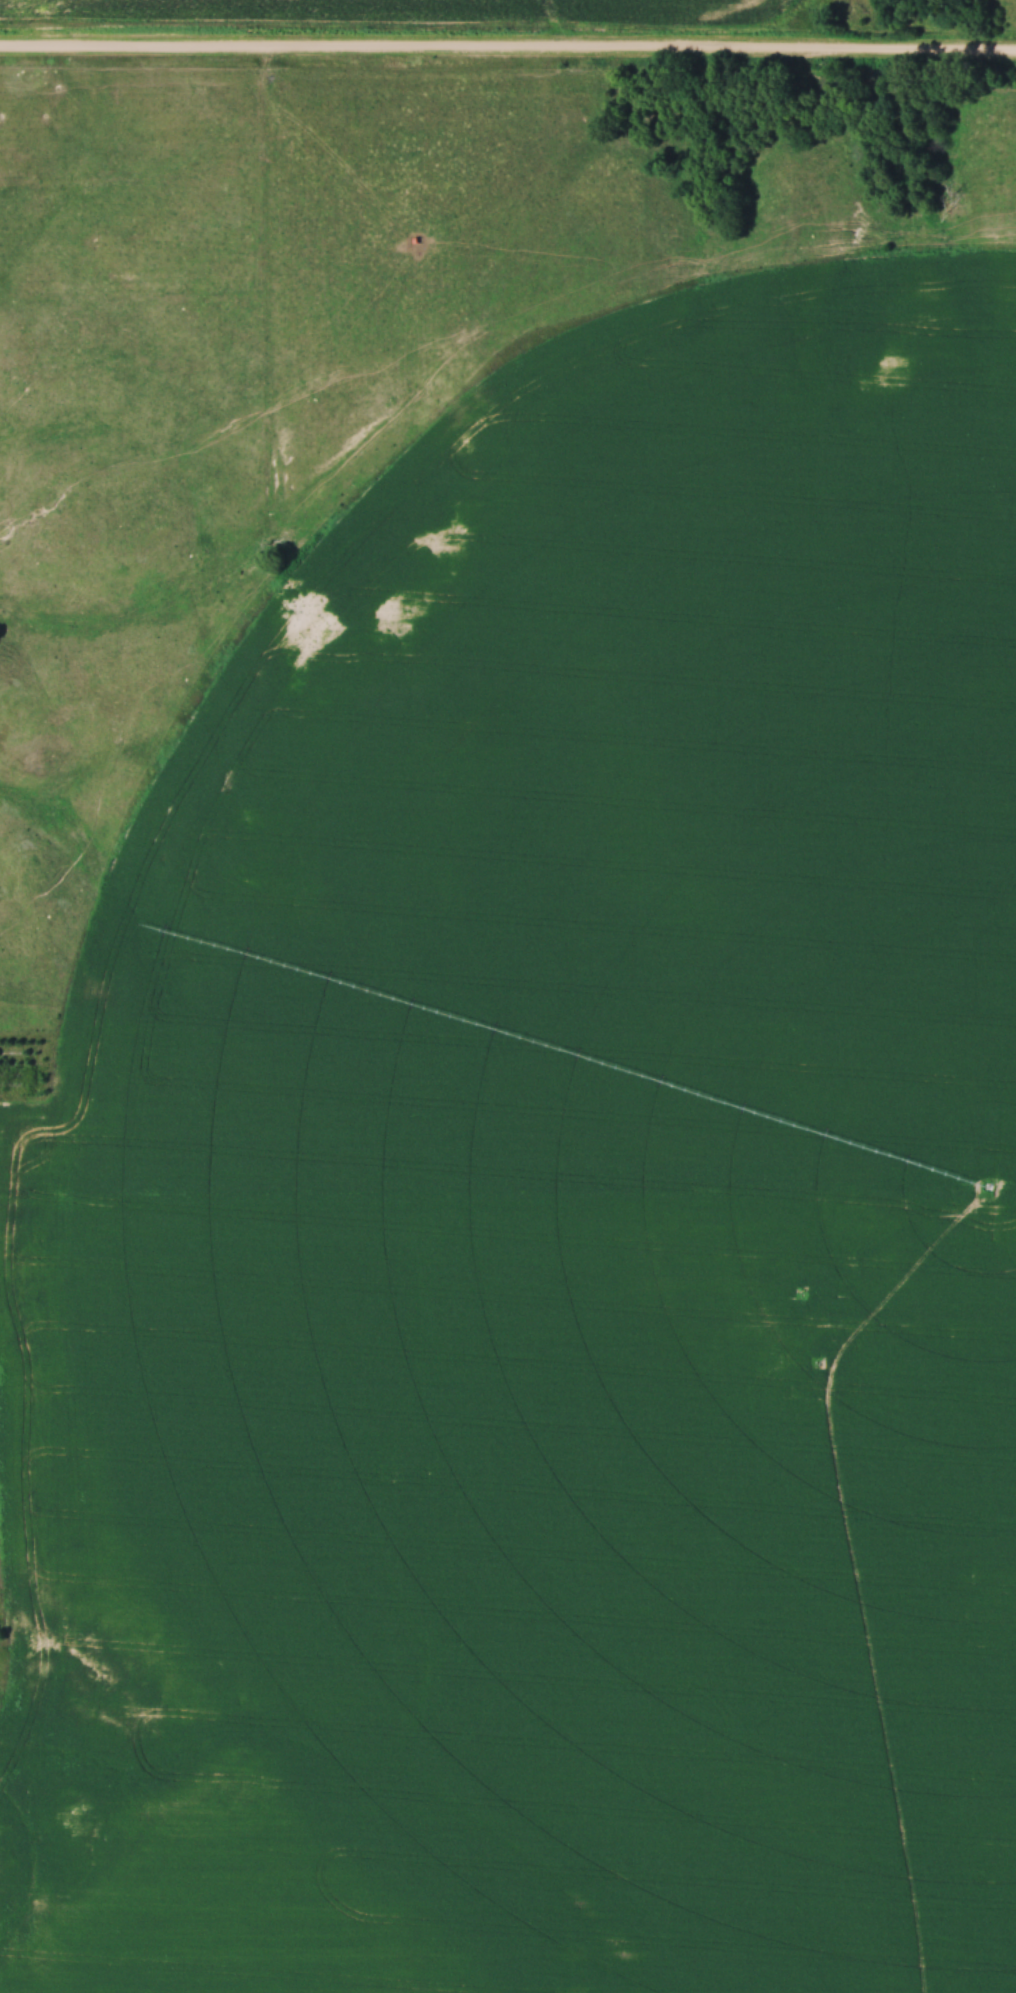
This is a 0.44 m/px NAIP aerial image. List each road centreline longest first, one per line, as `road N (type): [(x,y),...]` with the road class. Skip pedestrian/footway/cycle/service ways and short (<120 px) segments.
road 1 (tertiary): [(1015,51),(0,50)]

